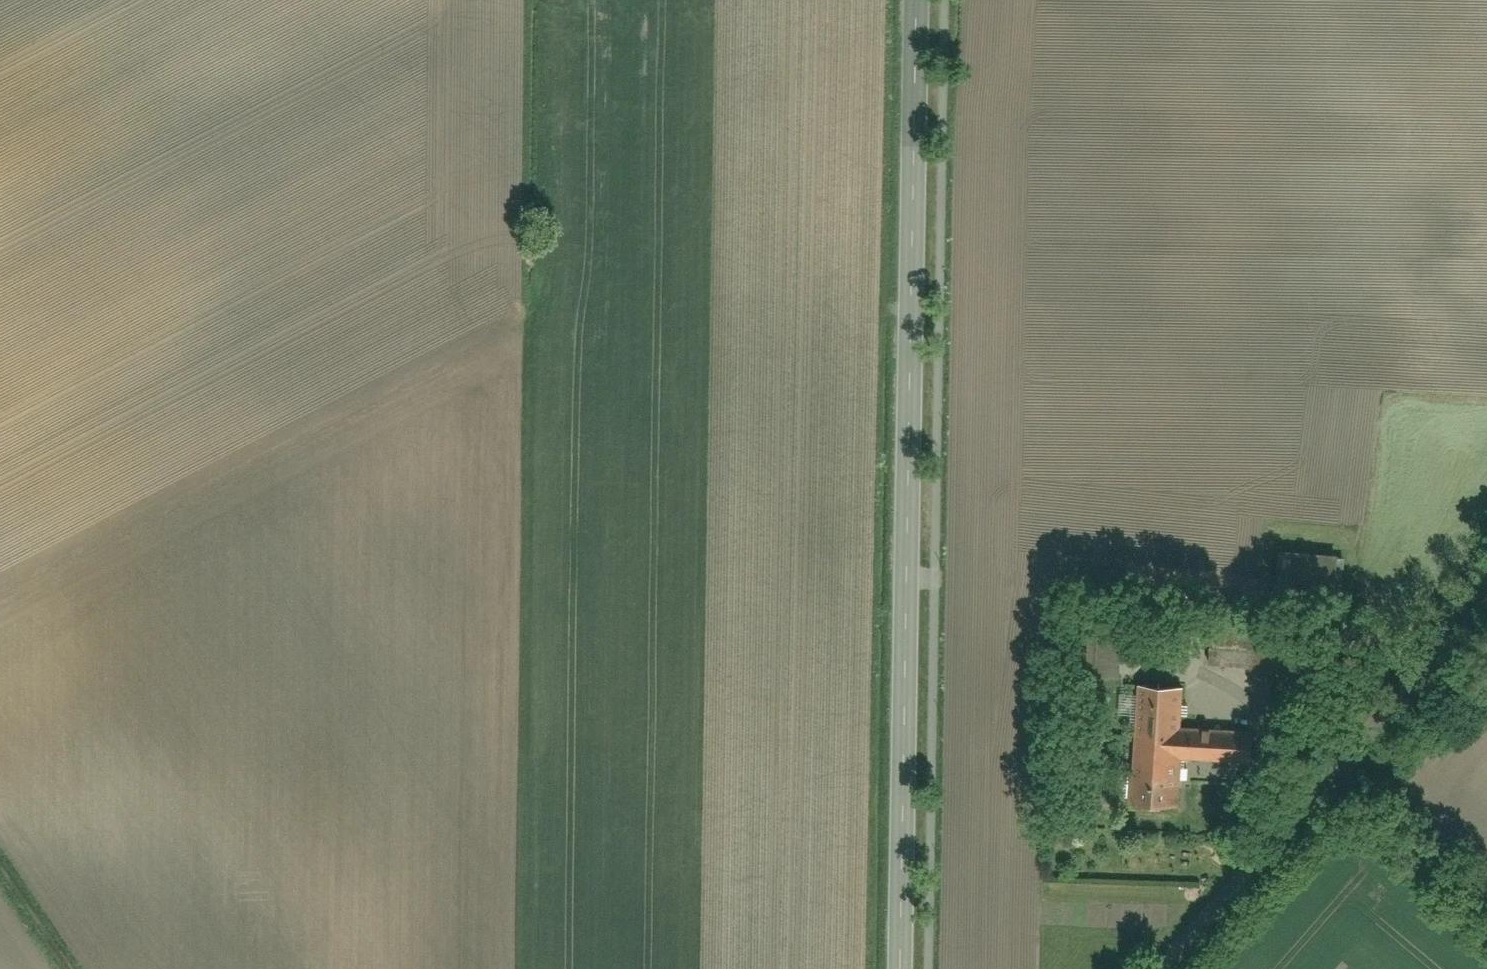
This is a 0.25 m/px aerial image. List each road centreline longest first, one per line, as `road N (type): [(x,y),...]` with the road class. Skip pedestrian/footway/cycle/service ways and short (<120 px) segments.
road 1 (tertiary): [(904,968),(918,0)]
road 2 (residential): [(1486,596),(1163,968)]

